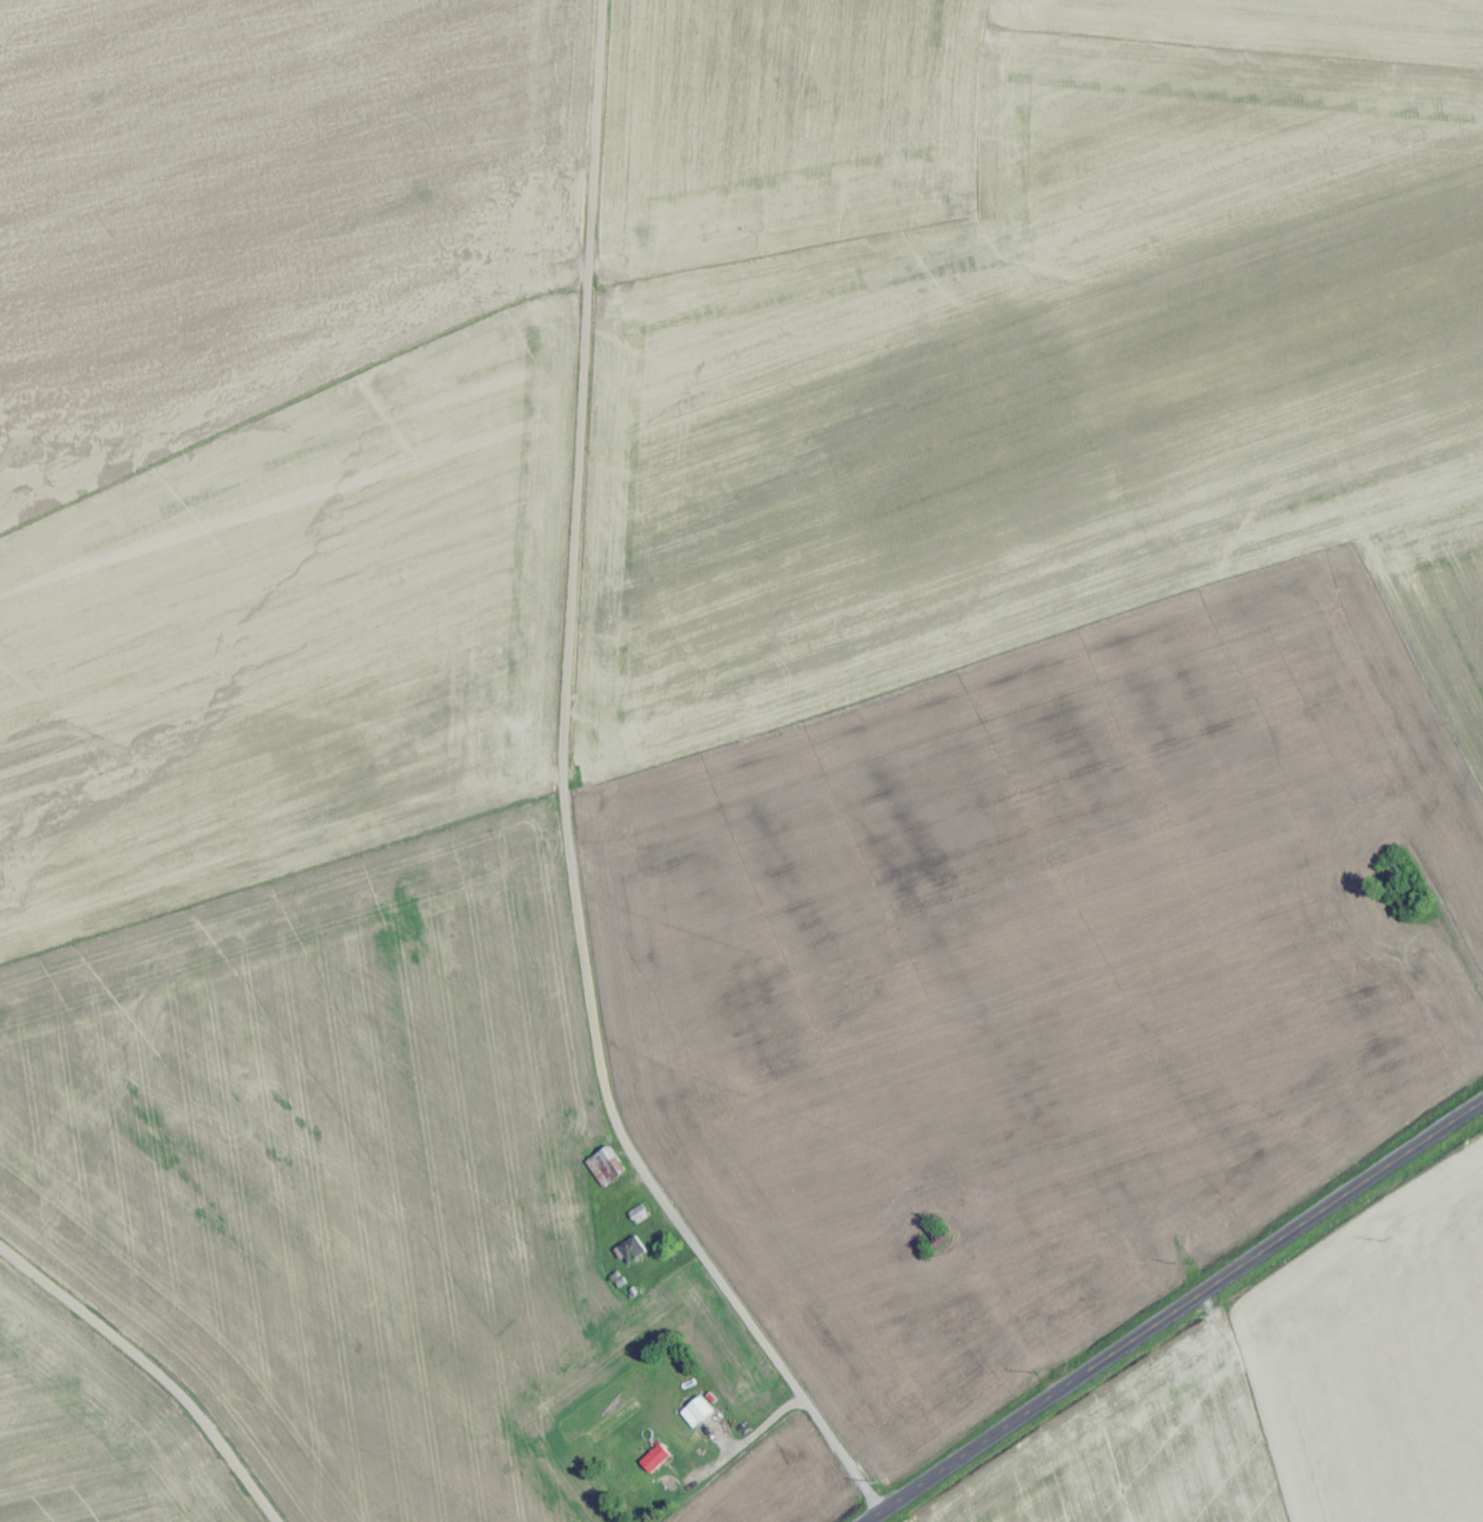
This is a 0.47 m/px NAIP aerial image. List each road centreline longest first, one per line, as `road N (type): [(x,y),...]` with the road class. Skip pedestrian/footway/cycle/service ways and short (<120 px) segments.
road 1 (residential): [(883,1513),(649,1180),(619,1125),(601,1058),(565,766),(604,0)]
road 2 (secondary): [(870,1521),(1482,1105)]
road 3 (residential): [(276,1521),(175,1394),(0,1247)]

